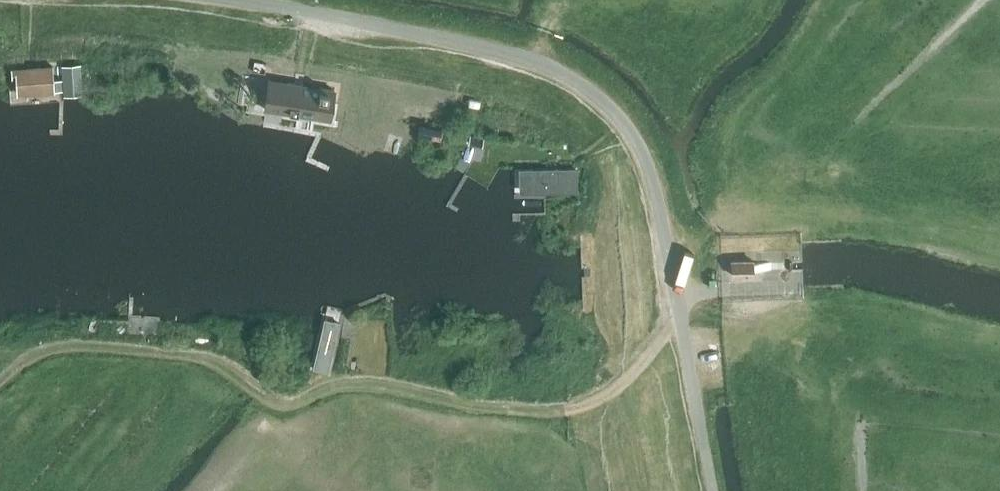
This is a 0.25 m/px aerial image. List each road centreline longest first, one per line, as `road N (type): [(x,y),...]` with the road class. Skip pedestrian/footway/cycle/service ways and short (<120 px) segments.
road 1 (unclassified): [(241,0),(504,52),(541,63),(604,101),(627,127),(658,203),(710,490)]
road 2 (track): [(680,313),(622,384),(572,409),(478,405),(362,381),(286,403),(202,358),(67,345),(30,354),(0,380)]

